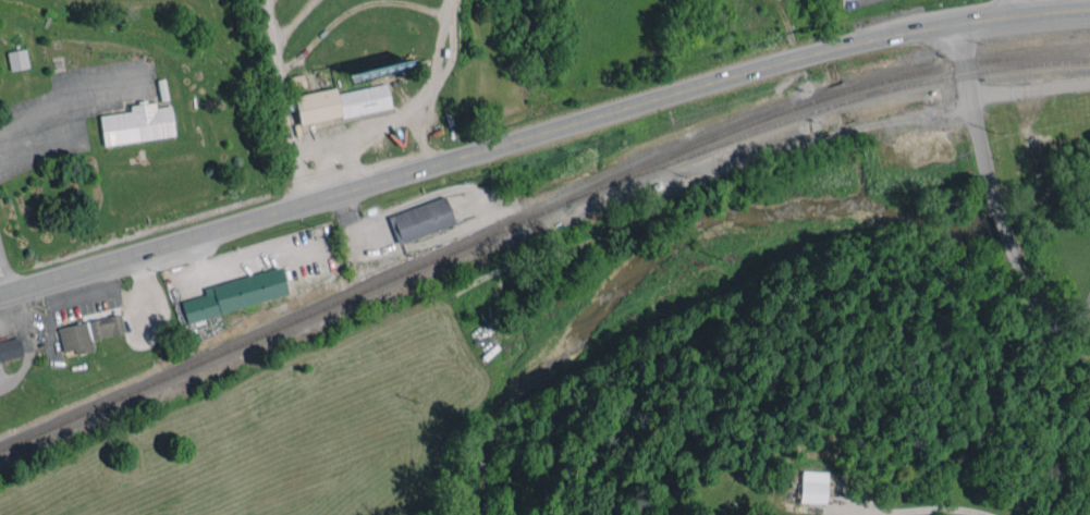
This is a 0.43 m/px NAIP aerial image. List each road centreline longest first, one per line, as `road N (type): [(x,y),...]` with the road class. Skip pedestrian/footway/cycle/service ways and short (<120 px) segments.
road 1 (primary): [(1089,8),(994,16),(836,47),(0,294)]
road 2 (residential): [(1089,376),(1000,208),(963,23)]

